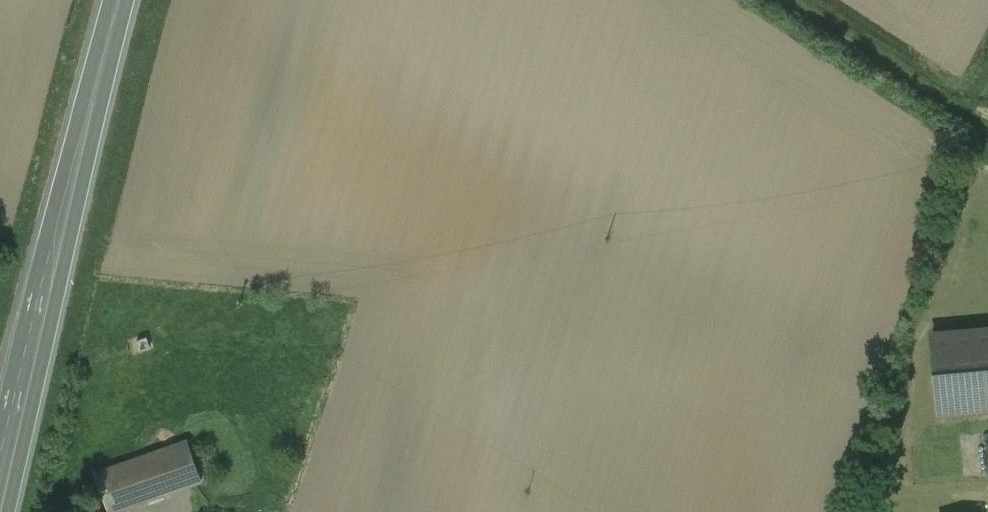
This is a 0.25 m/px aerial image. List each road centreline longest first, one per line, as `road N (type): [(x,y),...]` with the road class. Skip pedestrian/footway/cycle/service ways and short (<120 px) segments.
road 1 (secondary): [(119,0),(0,483)]

